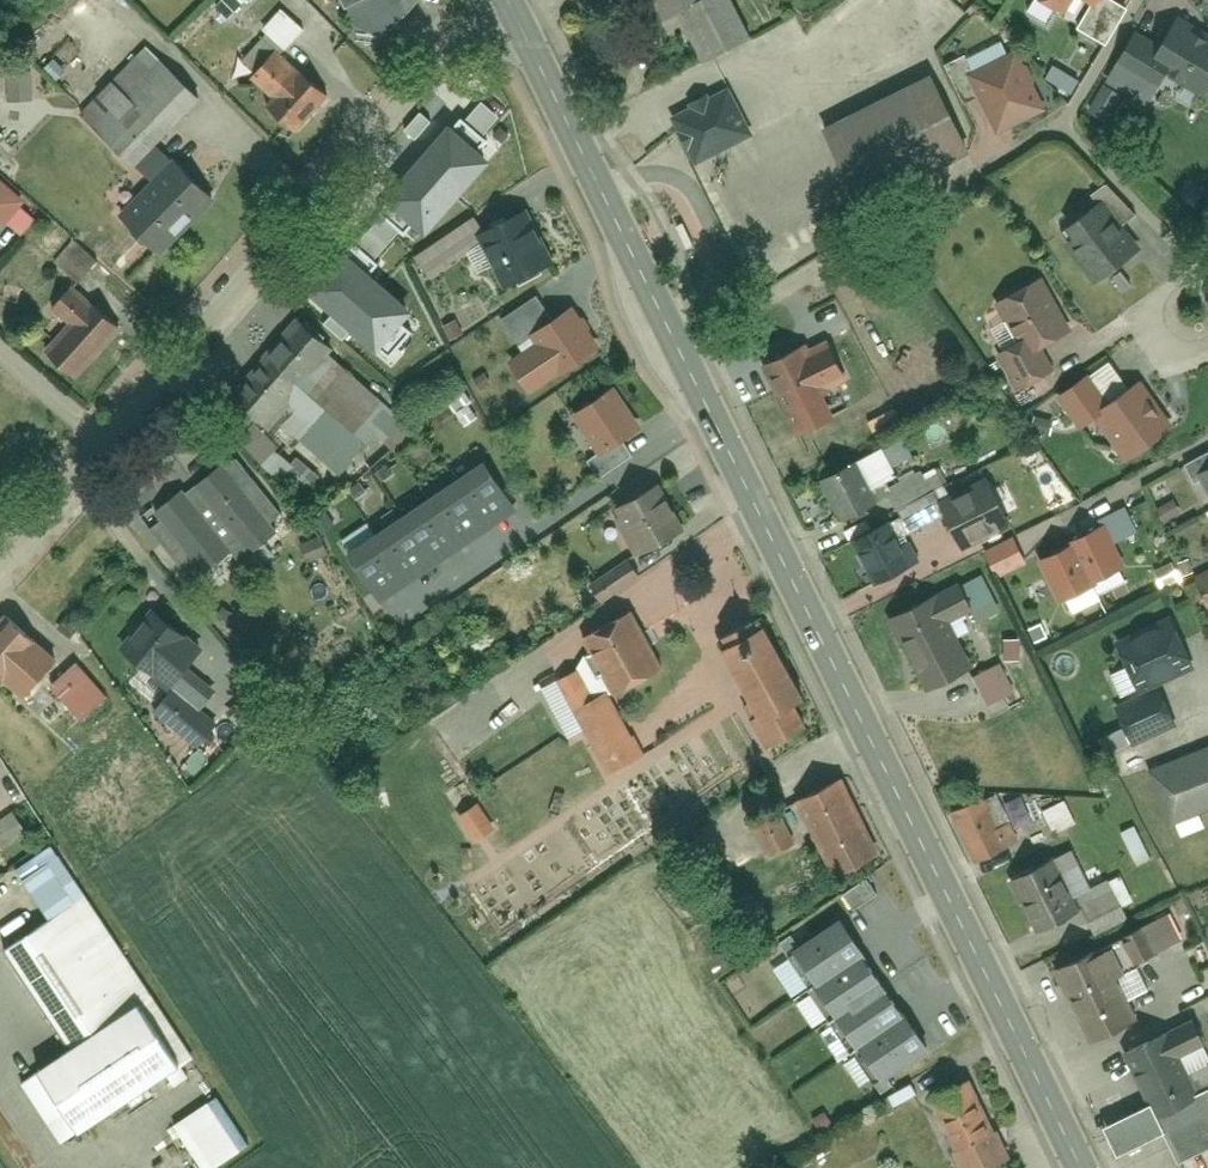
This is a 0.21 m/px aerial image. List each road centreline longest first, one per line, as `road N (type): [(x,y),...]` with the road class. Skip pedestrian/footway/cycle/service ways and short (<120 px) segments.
road 1 (secondary): [(1085,1167),(688,352)]
road 2 (residential): [(490,0),(0,566)]
road 3 (secondary): [(688,352),(508,0)]
road 4 (residential): [(688,352),(880,235)]

